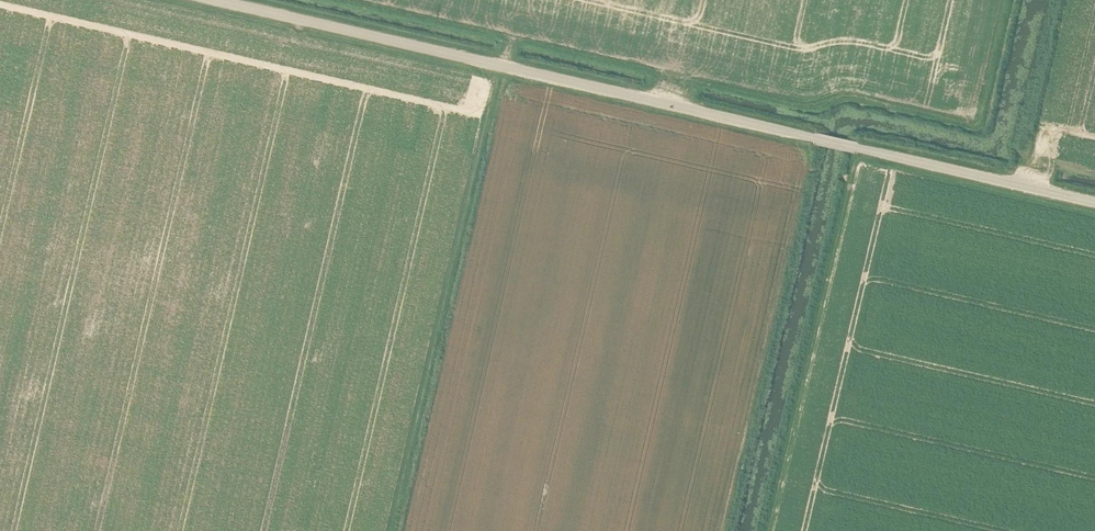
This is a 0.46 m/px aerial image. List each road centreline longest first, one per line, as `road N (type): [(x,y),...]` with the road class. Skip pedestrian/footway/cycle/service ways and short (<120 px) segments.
road 1 (unclassified): [(1094,203),(215,0)]
road 2 (track): [(1025,186),(1068,0)]

